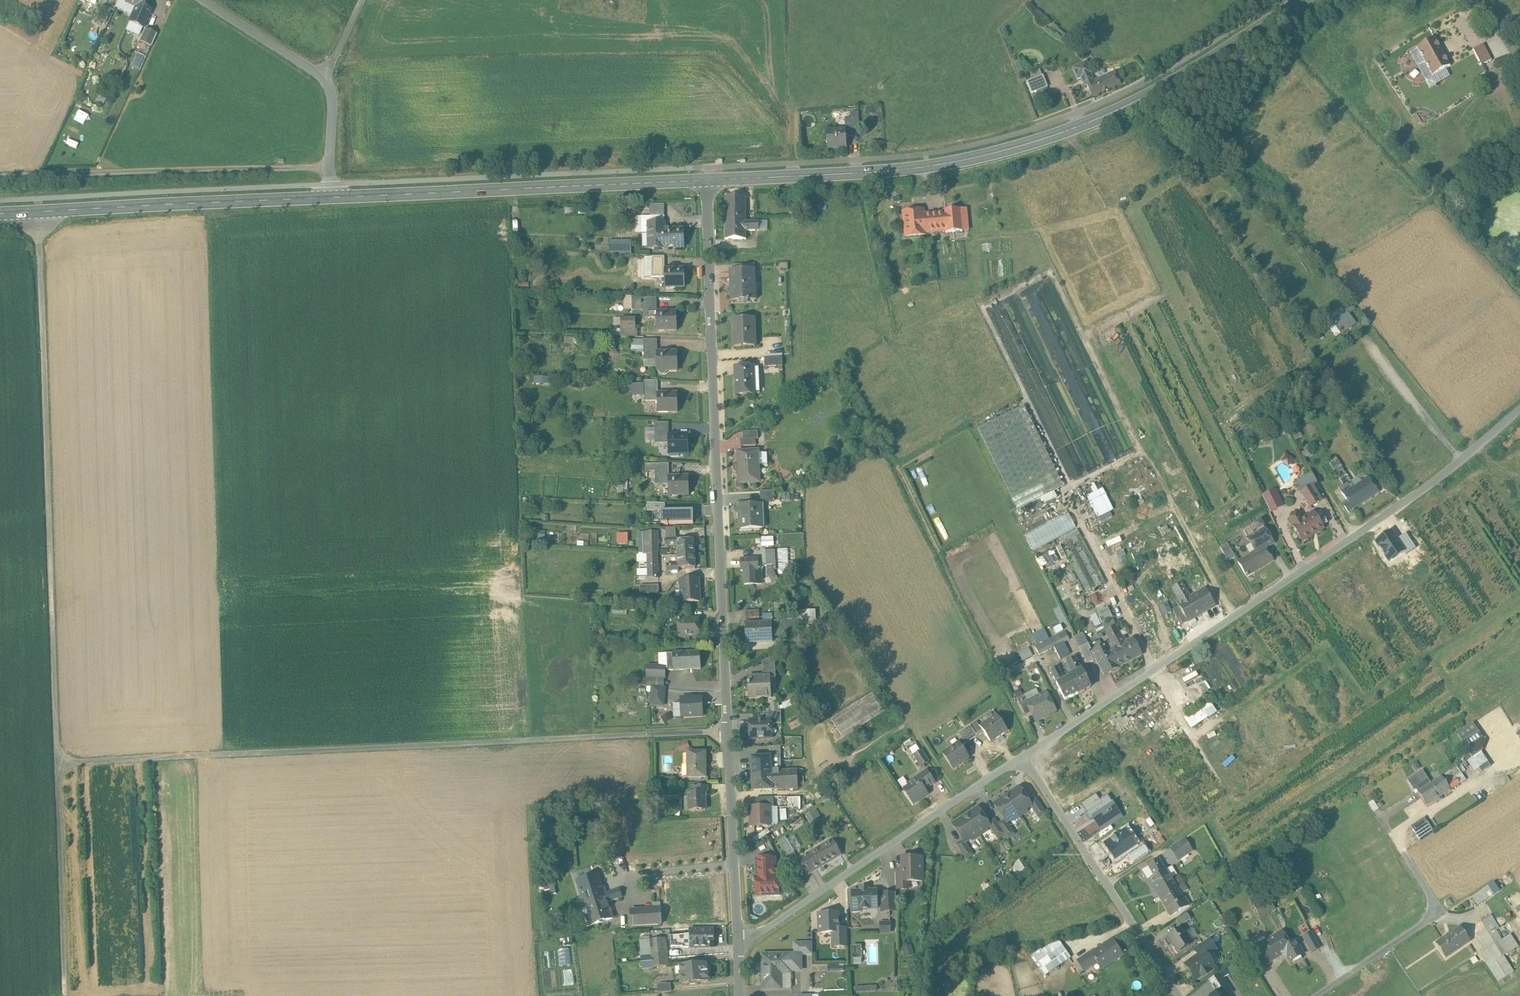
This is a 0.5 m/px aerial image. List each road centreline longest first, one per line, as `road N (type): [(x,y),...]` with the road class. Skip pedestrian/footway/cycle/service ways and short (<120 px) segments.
road 1 (track): [(728,731),(58,761),(38,197)]
road 2 (residential): [(702,181),(739,948)]
road 3 (secondary): [(702,181),(943,164),(1019,146),(1173,82),(1301,0)]
road 4 (residential): [(1519,405),(1420,488),(1020,756)]
road 5 (secondary): [(327,197),(702,181)]
road 6 (residential): [(1020,756),(739,948)]
road 7 (track): [(0,168),(332,163)]
road 8 (secondary): [(0,212),(327,197)]
road 9 (unclassified): [(1020,756),(1180,995)]
road 10 (track): [(64,995),(58,761)]
road 11 (residential): [(1313,995),(1423,923),(1433,901),(1403,849)]
road 12 (unclassified): [(206,0),(325,77)]
road 13 (unclassified): [(325,77),(341,106),(327,197)]

